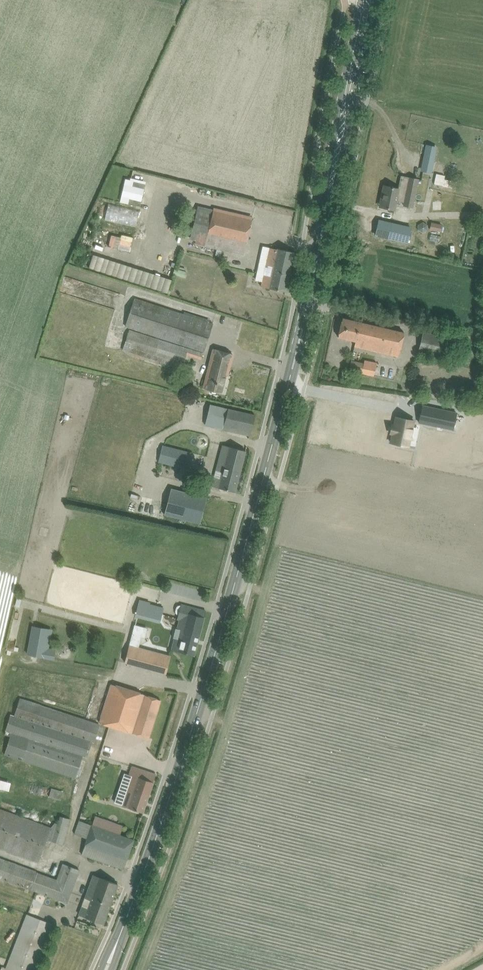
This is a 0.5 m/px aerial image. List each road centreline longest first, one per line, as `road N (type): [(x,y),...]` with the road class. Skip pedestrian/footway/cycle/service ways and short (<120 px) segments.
road 1 (primary): [(106,969),(151,853),(244,549),(308,302),(368,0)]

